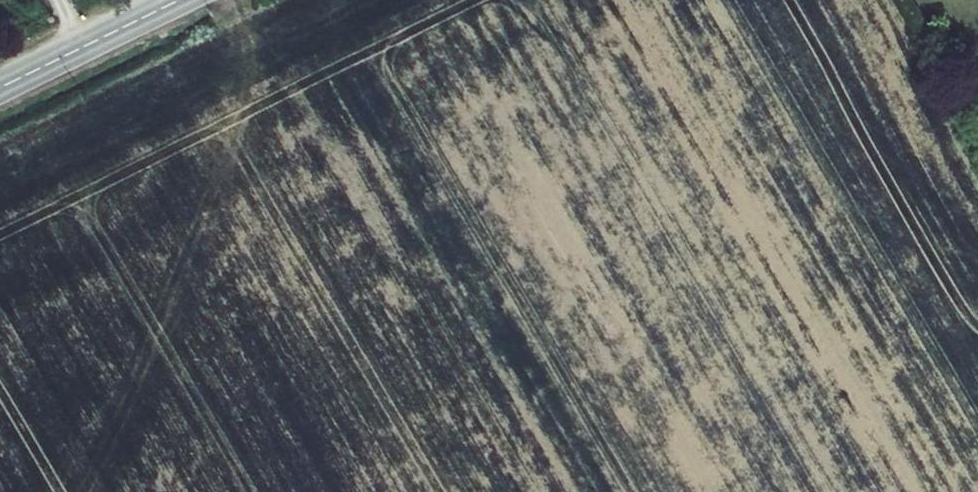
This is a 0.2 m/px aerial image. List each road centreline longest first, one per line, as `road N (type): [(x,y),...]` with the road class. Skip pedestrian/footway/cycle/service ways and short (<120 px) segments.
road 1 (tertiary): [(168,0),(0,85)]

